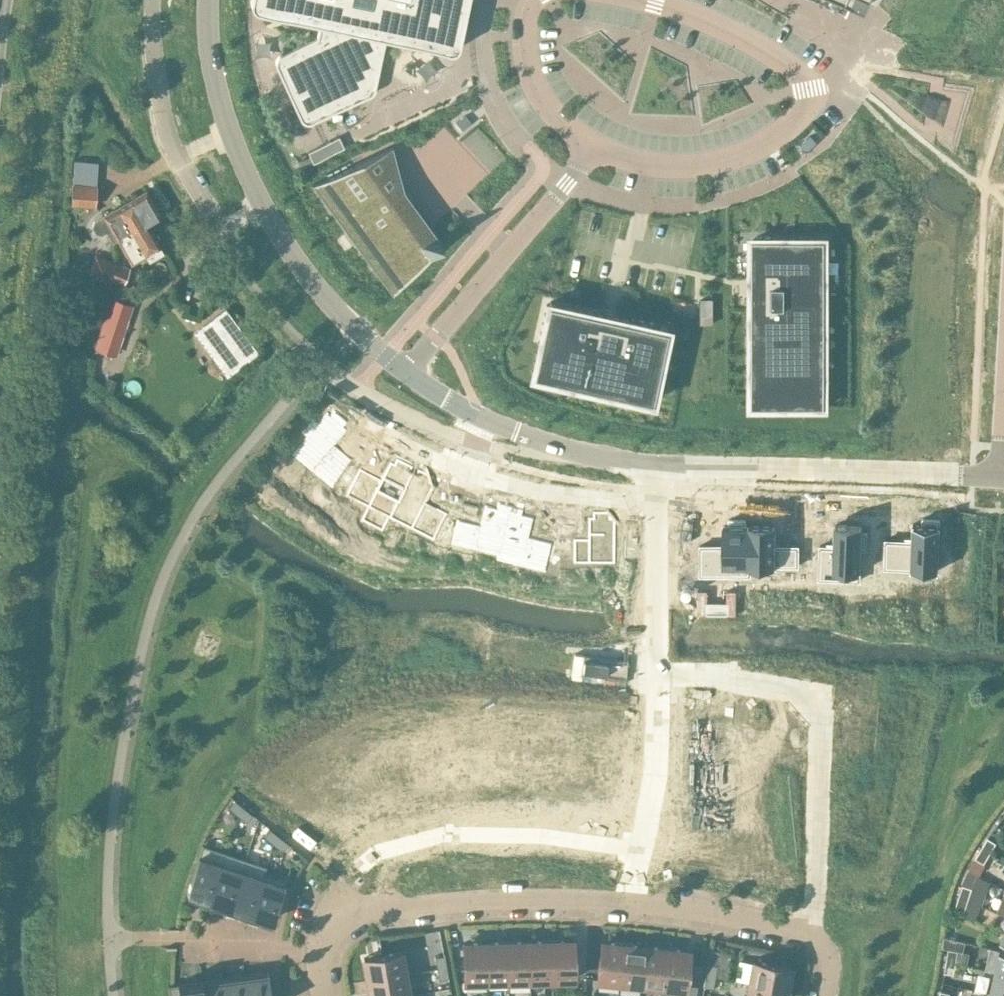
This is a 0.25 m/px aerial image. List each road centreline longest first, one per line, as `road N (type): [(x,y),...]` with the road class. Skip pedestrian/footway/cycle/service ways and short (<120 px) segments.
road 1 (unclassified): [(406,373),(334,310),(268,213),(219,98),(209,0)]
road 2 (residential): [(651,0),(777,55),(806,79),(808,97),(779,134),(721,163),(670,168),(620,158)]
road 3 (residential): [(661,465),(649,841)]
road 4 (residential): [(649,841),(451,833),(384,850),(350,885),(344,915)]
road 5 (unclassified): [(1000,476),(661,465)]
road 6 (residential): [(638,903),(440,903),(344,915)]
road 7 (residential): [(592,148),(406,373)]
road 8 (residential): [(592,457),(585,487),(530,479),(423,437),(358,389)]
road 9 (residential): [(826,995),(831,954),(807,931),(638,903)]
road 10 (unclassified): [(592,457),(495,425),(406,373)]
road 11 (residential): [(592,148),(562,128),(528,77),(521,37),(531,0)]

